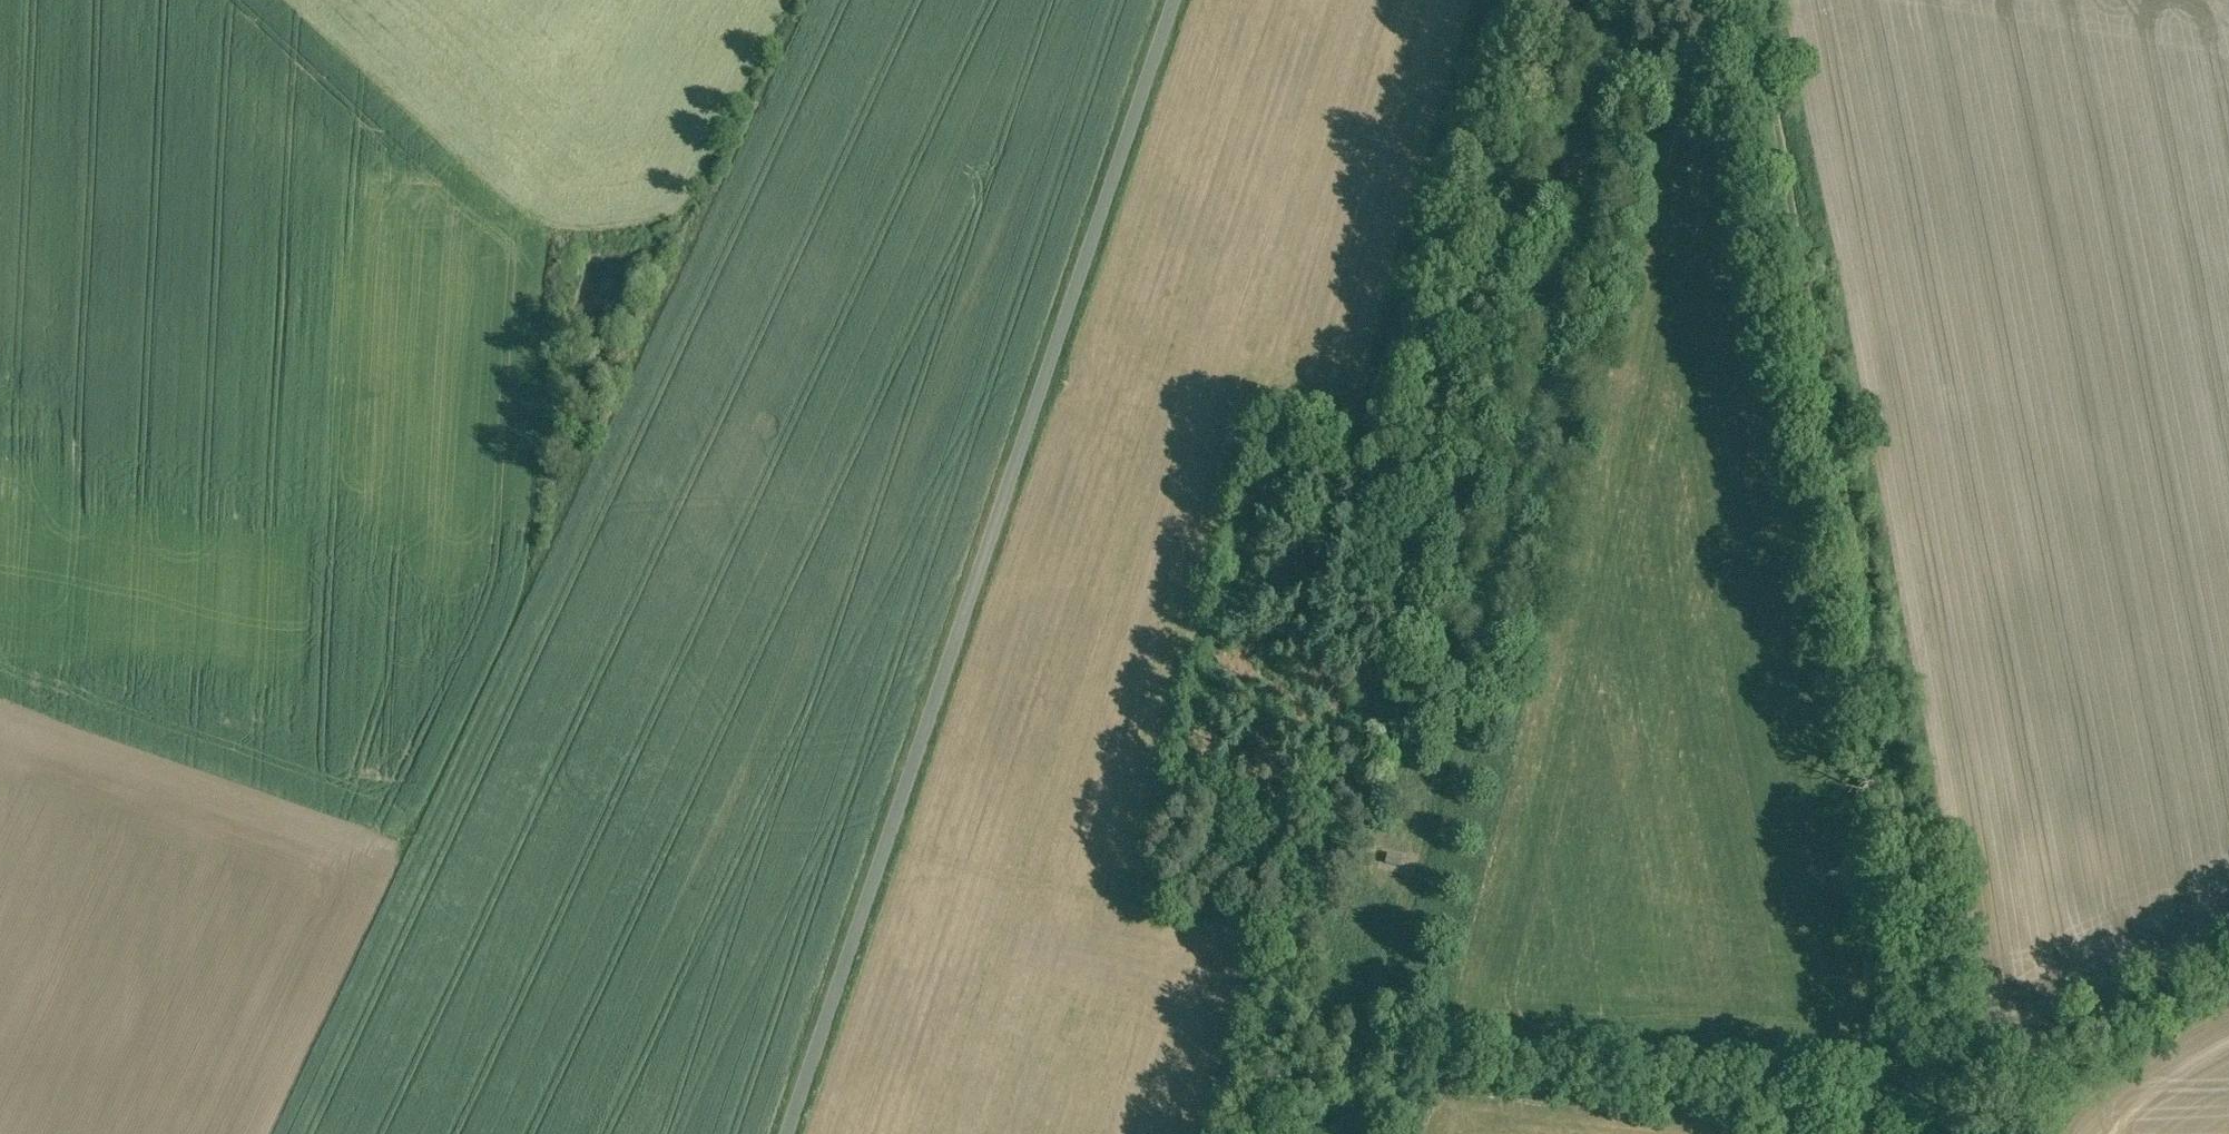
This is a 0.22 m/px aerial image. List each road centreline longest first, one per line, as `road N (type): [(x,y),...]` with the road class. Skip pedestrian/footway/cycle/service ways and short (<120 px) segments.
road 1 (unclassified): [(1175,0),(785,1133)]
road 2 (track): [(1721,0),(1930,1133)]

